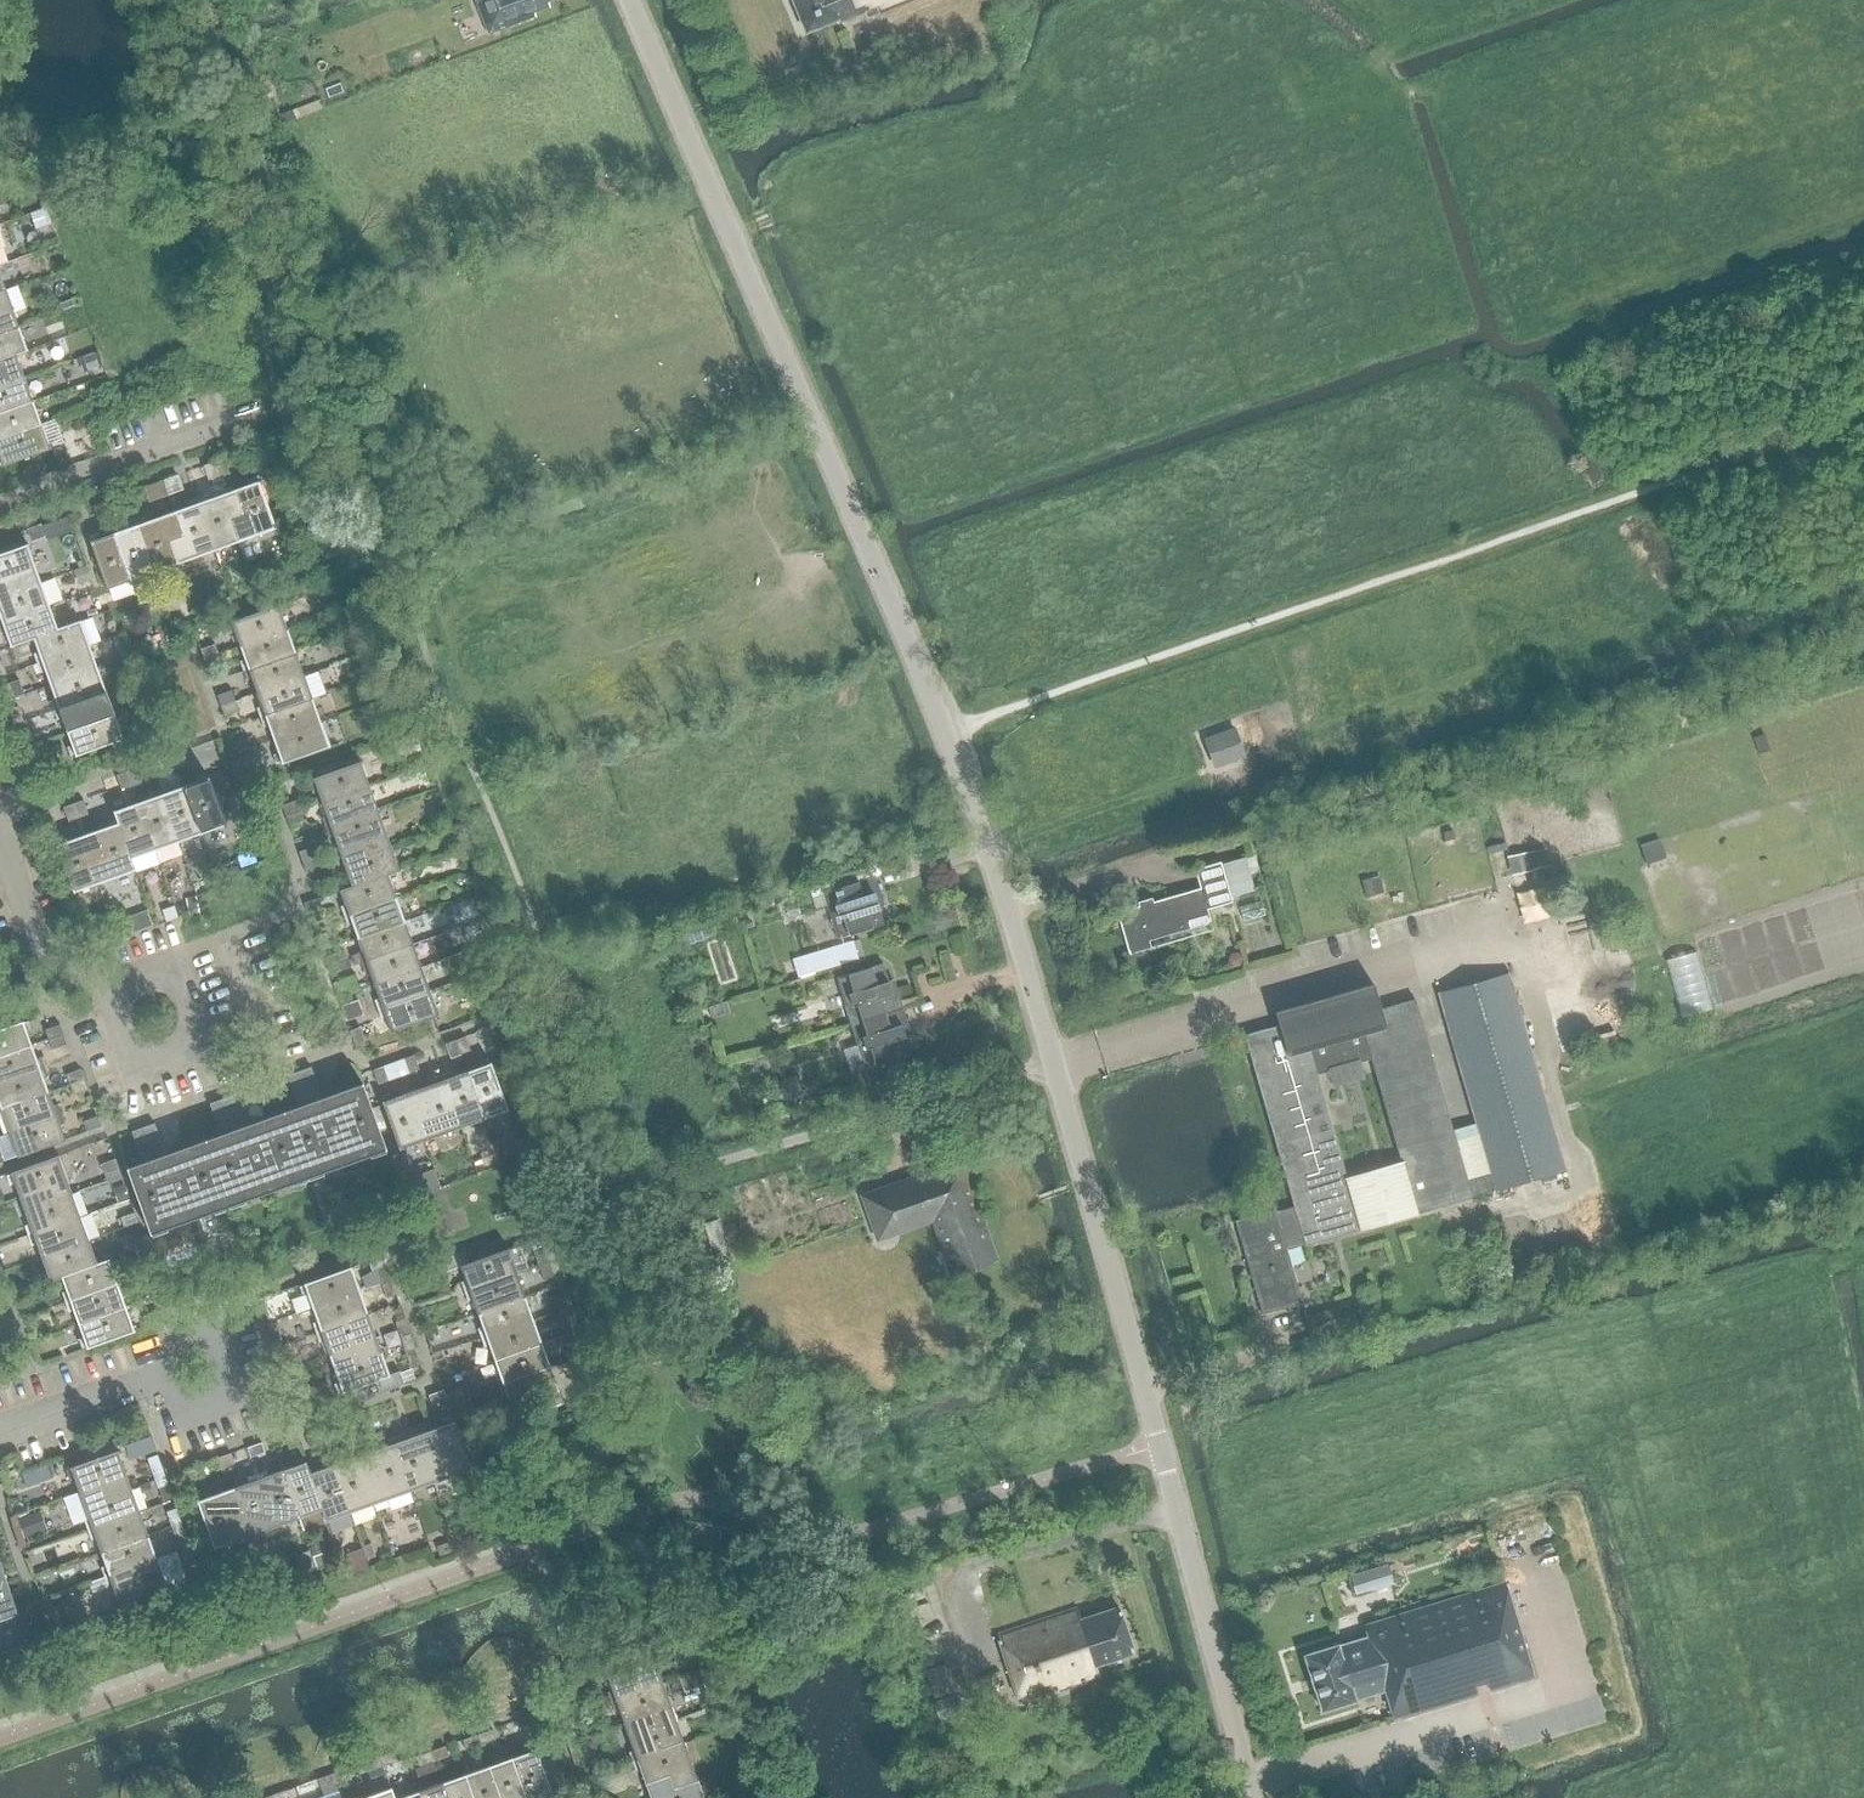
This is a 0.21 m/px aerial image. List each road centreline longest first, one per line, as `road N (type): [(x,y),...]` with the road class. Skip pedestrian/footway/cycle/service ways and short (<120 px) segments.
road 1 (tertiary): [(1254,1797),(1049,1058),(953,768),(628,0)]
road 2 (residential): [(0,505),(263,410)]
road 3 (residential): [(0,1424),(193,1361)]
road 4 (residential): [(0,840),(41,949),(102,983)]
road 5 (residential): [(203,1045),(171,958),(102,983)]
road 6 (residential): [(102,983),(134,1068),(203,1045)]

